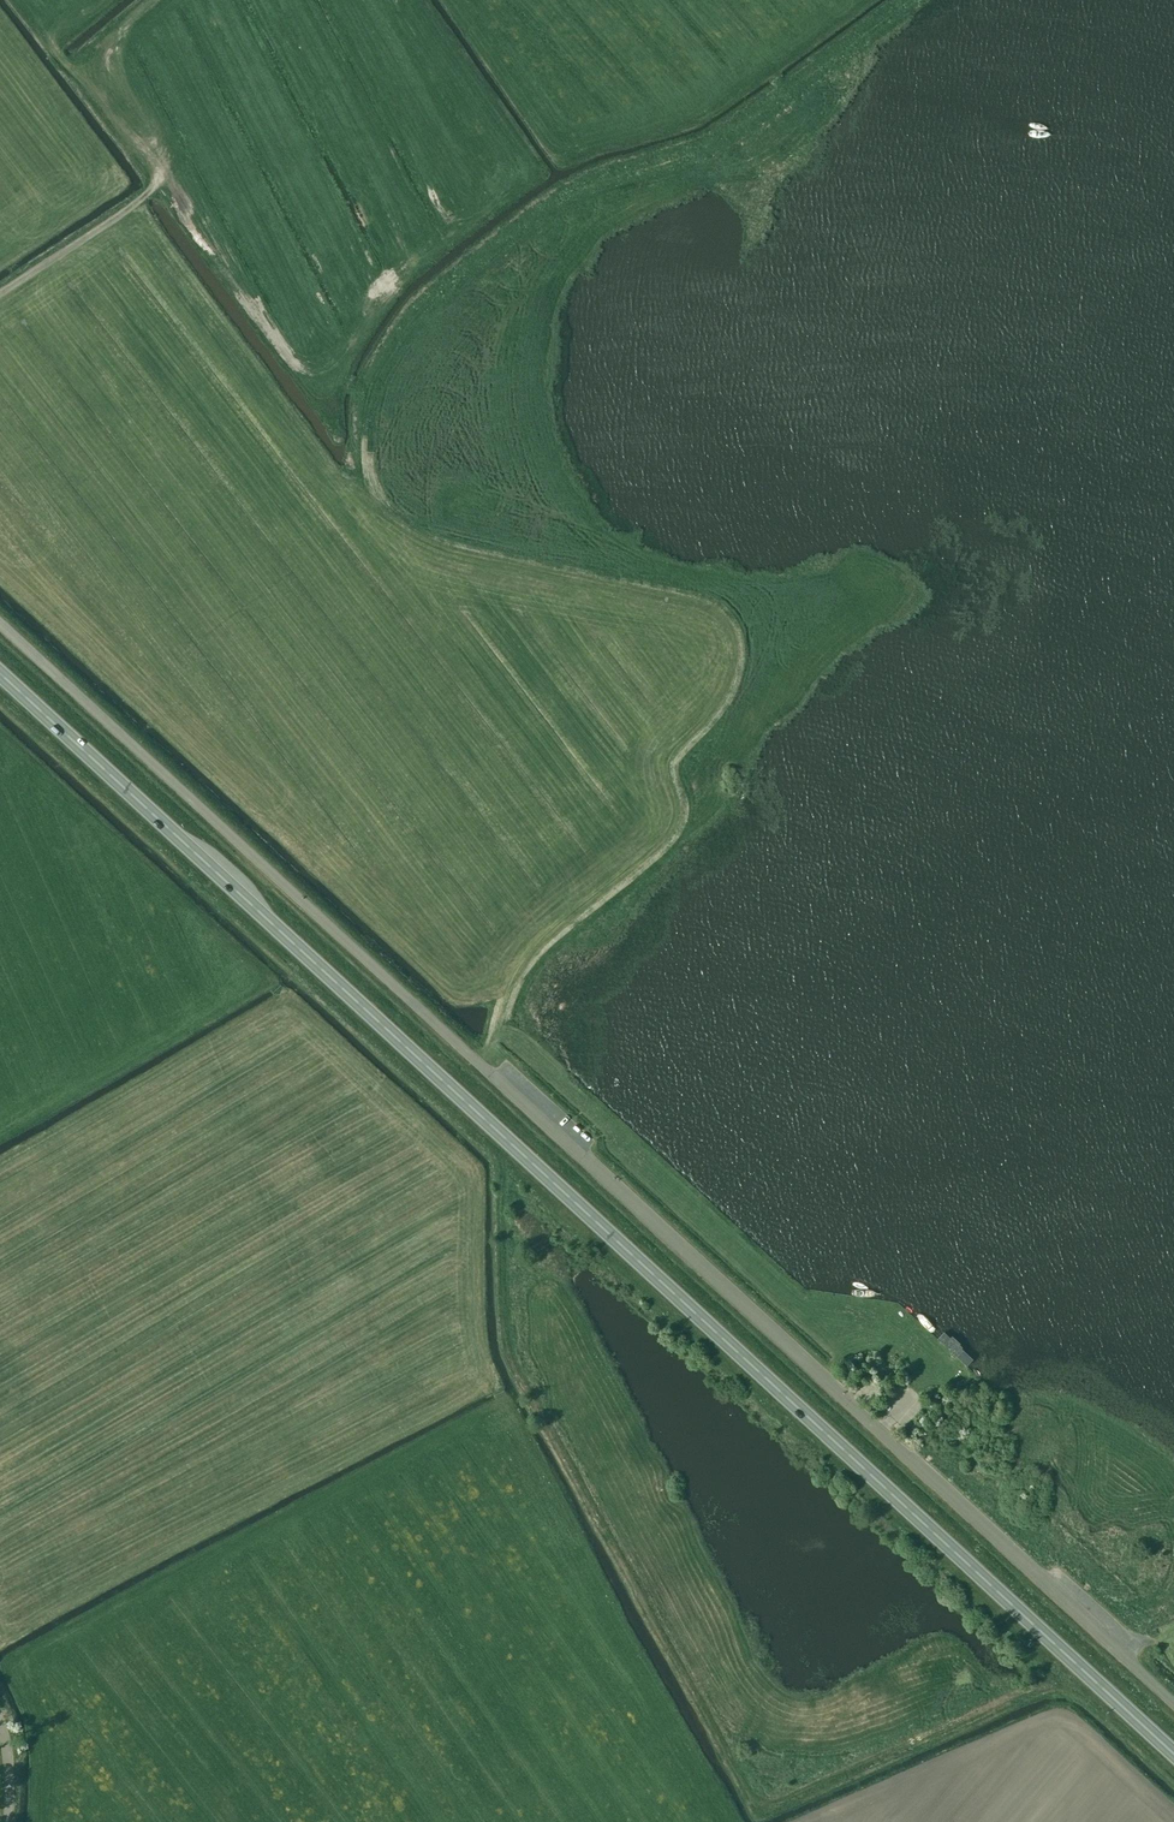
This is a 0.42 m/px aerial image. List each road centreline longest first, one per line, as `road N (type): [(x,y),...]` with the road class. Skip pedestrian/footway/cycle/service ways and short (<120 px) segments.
road 1 (trunk): [(1173,1753),(0,673)]
road 2 (unclassified): [(0,622),(1173,1702)]

